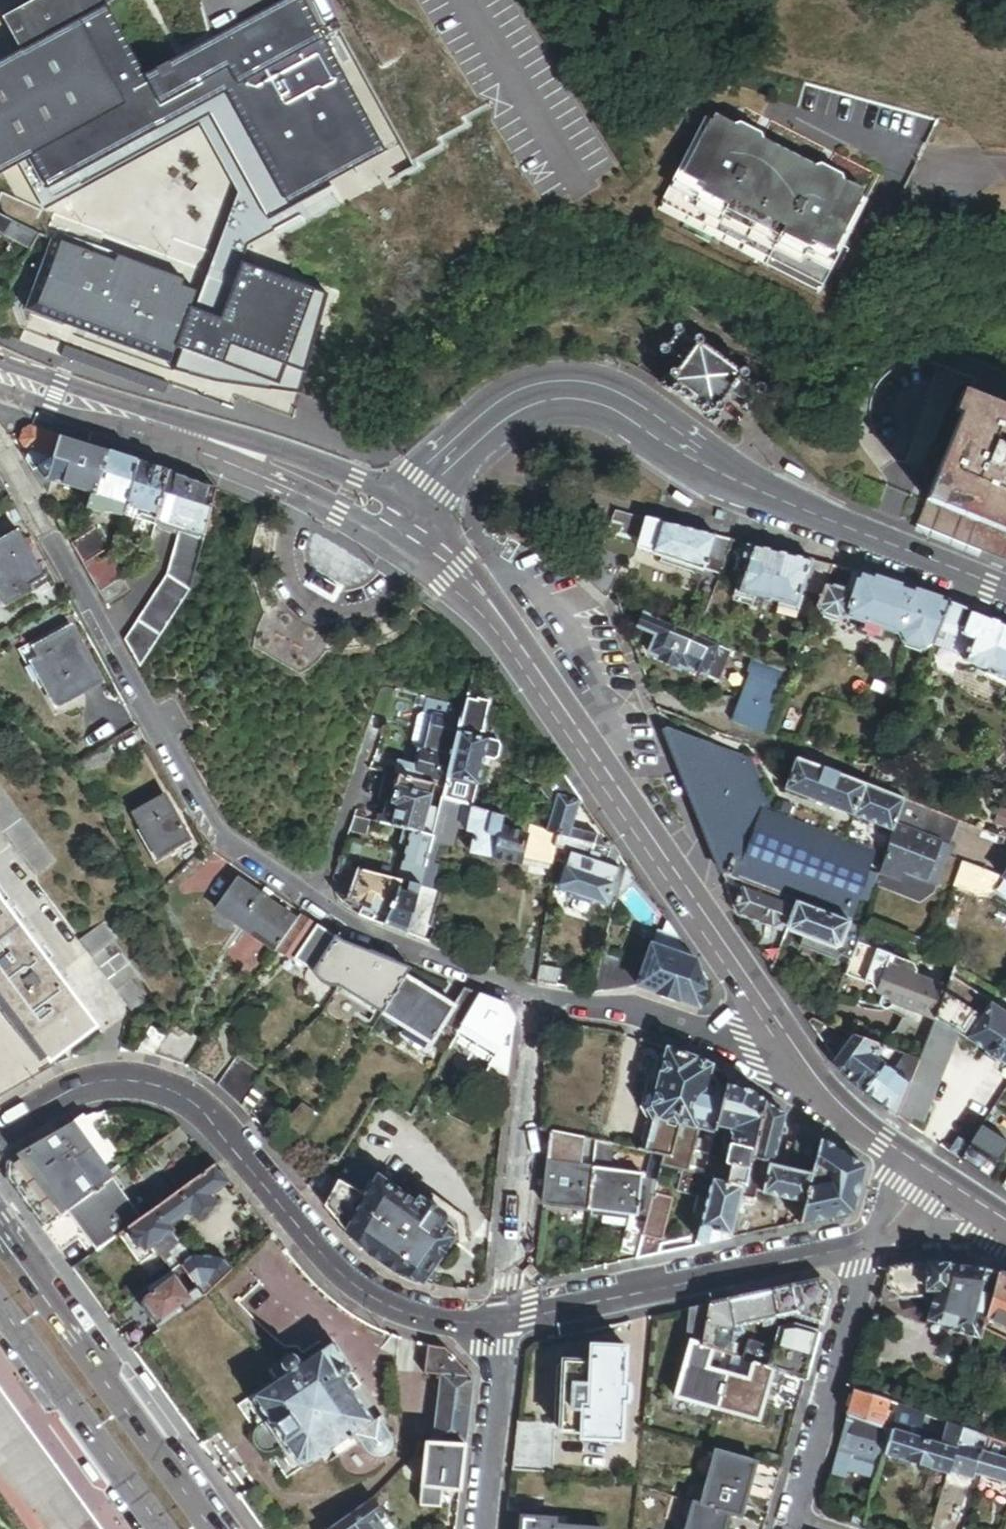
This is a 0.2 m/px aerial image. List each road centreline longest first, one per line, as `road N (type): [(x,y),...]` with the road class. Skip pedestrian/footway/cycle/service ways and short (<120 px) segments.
road 1 (tertiary): [(397,523),(492,428),(539,404),(583,401),(770,501),(1005,602)]
road 2 (residential): [(533,999),(368,937),(224,847),(55,544)]
road 3 (secondary): [(397,523),(476,583),(791,1053)]
road 4 (residential): [(501,1322),(447,1324),(394,1312),(338,1274),(184,1094),(111,1081),(56,1098),(0,1132)]
road 5 (secondary): [(0,370),(312,476),(397,523)]
road 6 (residential): [(868,1241),(501,1322)]
road 7 (primary): [(212,1528),(0,1235)]
road 8 (residential): [(501,1322),(533,999)]
road 9 (residential): [(793,1525),(868,1241)]
road 10 (primary): [(0,1302),(162,1528)]
road 11 (residential): [(791,1053),(746,1049),(645,1014),(533,999)]
road 12 (residential): [(482,1528),(501,1322)]
road 13 (secondary): [(791,1053),(840,1113),(923,1172)]

